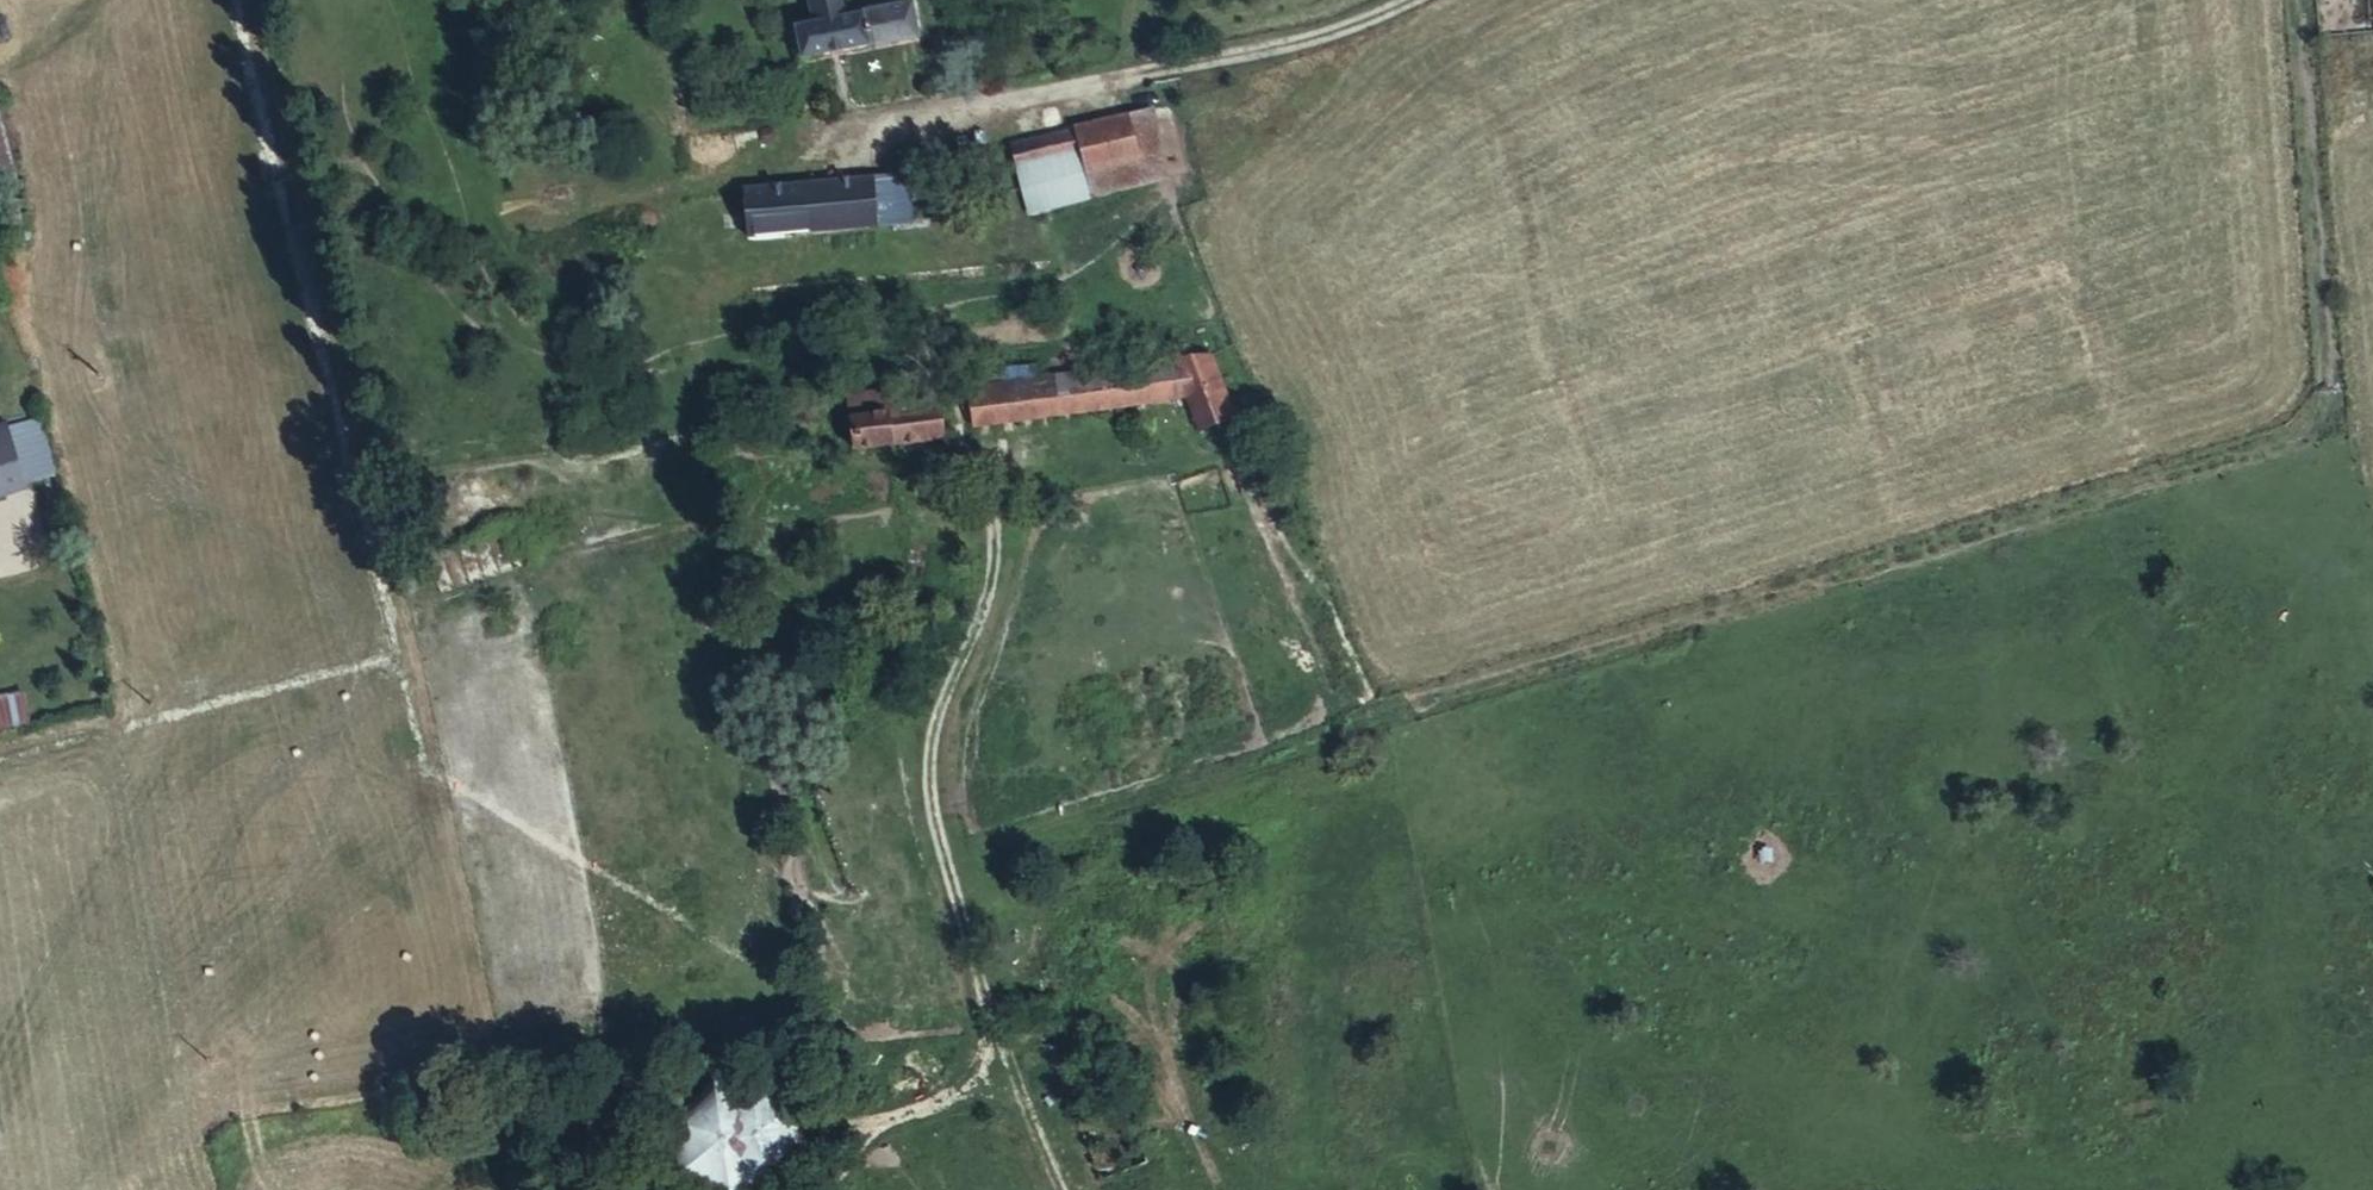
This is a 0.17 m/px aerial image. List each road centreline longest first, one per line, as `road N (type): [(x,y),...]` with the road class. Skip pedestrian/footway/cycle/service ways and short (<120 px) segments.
road 1 (track): [(1425,0),(1353,36),(1091,92)]

